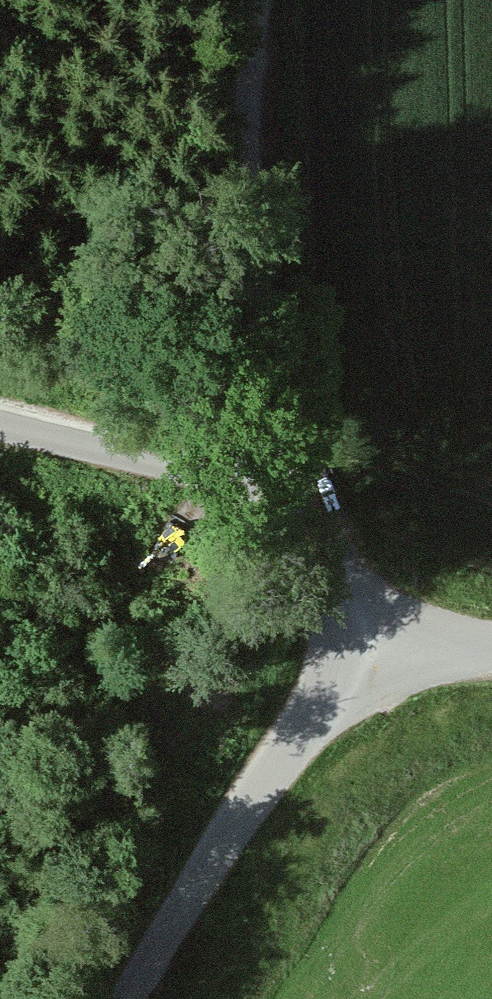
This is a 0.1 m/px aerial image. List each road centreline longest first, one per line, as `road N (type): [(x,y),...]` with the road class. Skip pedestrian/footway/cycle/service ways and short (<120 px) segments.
road 1 (unclassified): [(258,0),(247,97),(256,300),(284,497)]
road 2 (tertiary): [(364,659),(216,853),(129,998)]
road 3 (unclassified): [(284,497),(197,459),(0,418)]
road 4 (unclassified): [(364,659),(334,574),(284,497)]
road 5 (tertiary): [(491,654),(364,659)]

